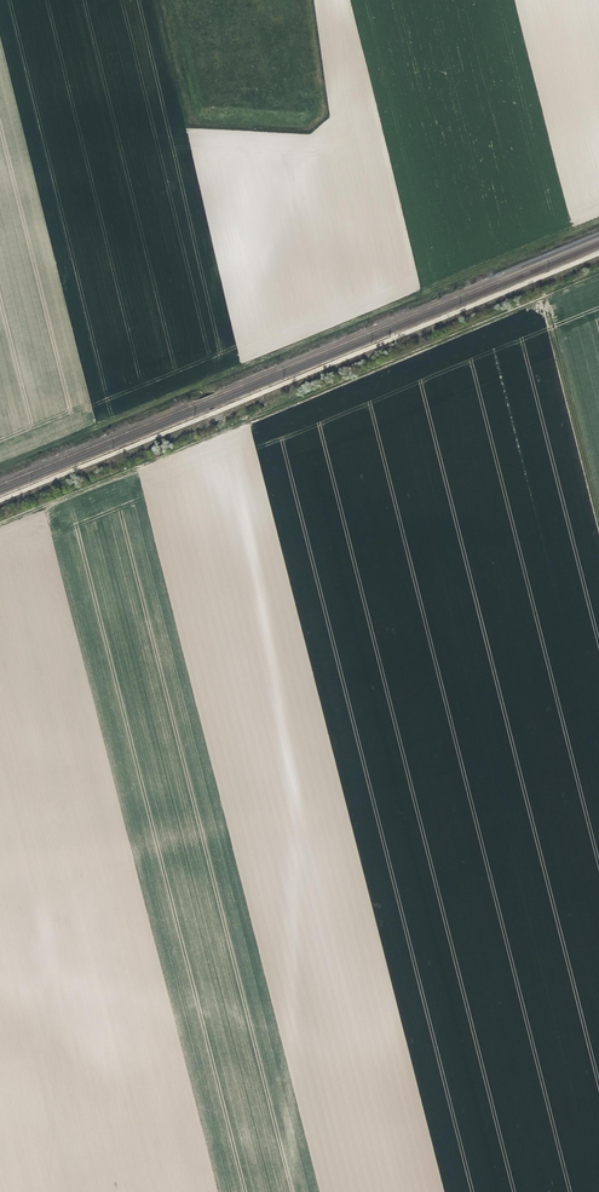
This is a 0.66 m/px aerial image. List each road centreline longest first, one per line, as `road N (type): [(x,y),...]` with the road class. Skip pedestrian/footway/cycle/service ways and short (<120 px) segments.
road 1 (track): [(0,467),(598,219)]
road 2 (track): [(598,276),(0,521)]
road 3 (track): [(216,412),(0,500)]
road 4 (track): [(598,510),(545,298)]

